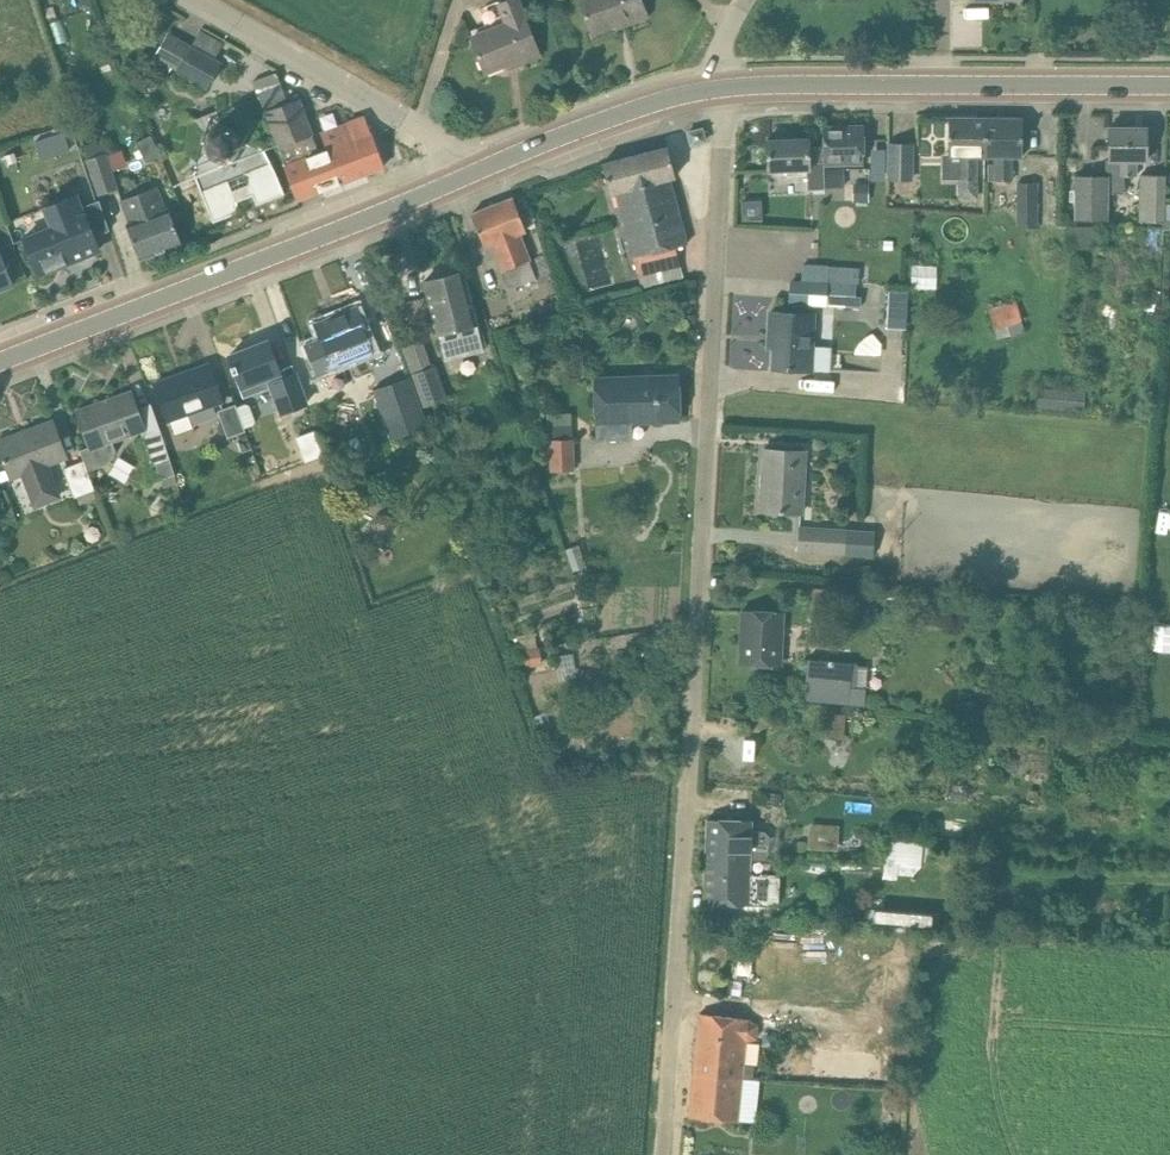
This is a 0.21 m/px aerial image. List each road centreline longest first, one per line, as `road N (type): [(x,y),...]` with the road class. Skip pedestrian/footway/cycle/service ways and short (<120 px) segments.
road 1 (unclassified): [(679,1154),(723,86)]
road 2 (primary): [(0,362),(476,171)]
road 3 (primary): [(723,86),(1169,83)]
road 4 (unclassified): [(476,171),(438,136),(192,0)]
road 5 (primary): [(476,171),(635,106),(723,86)]

